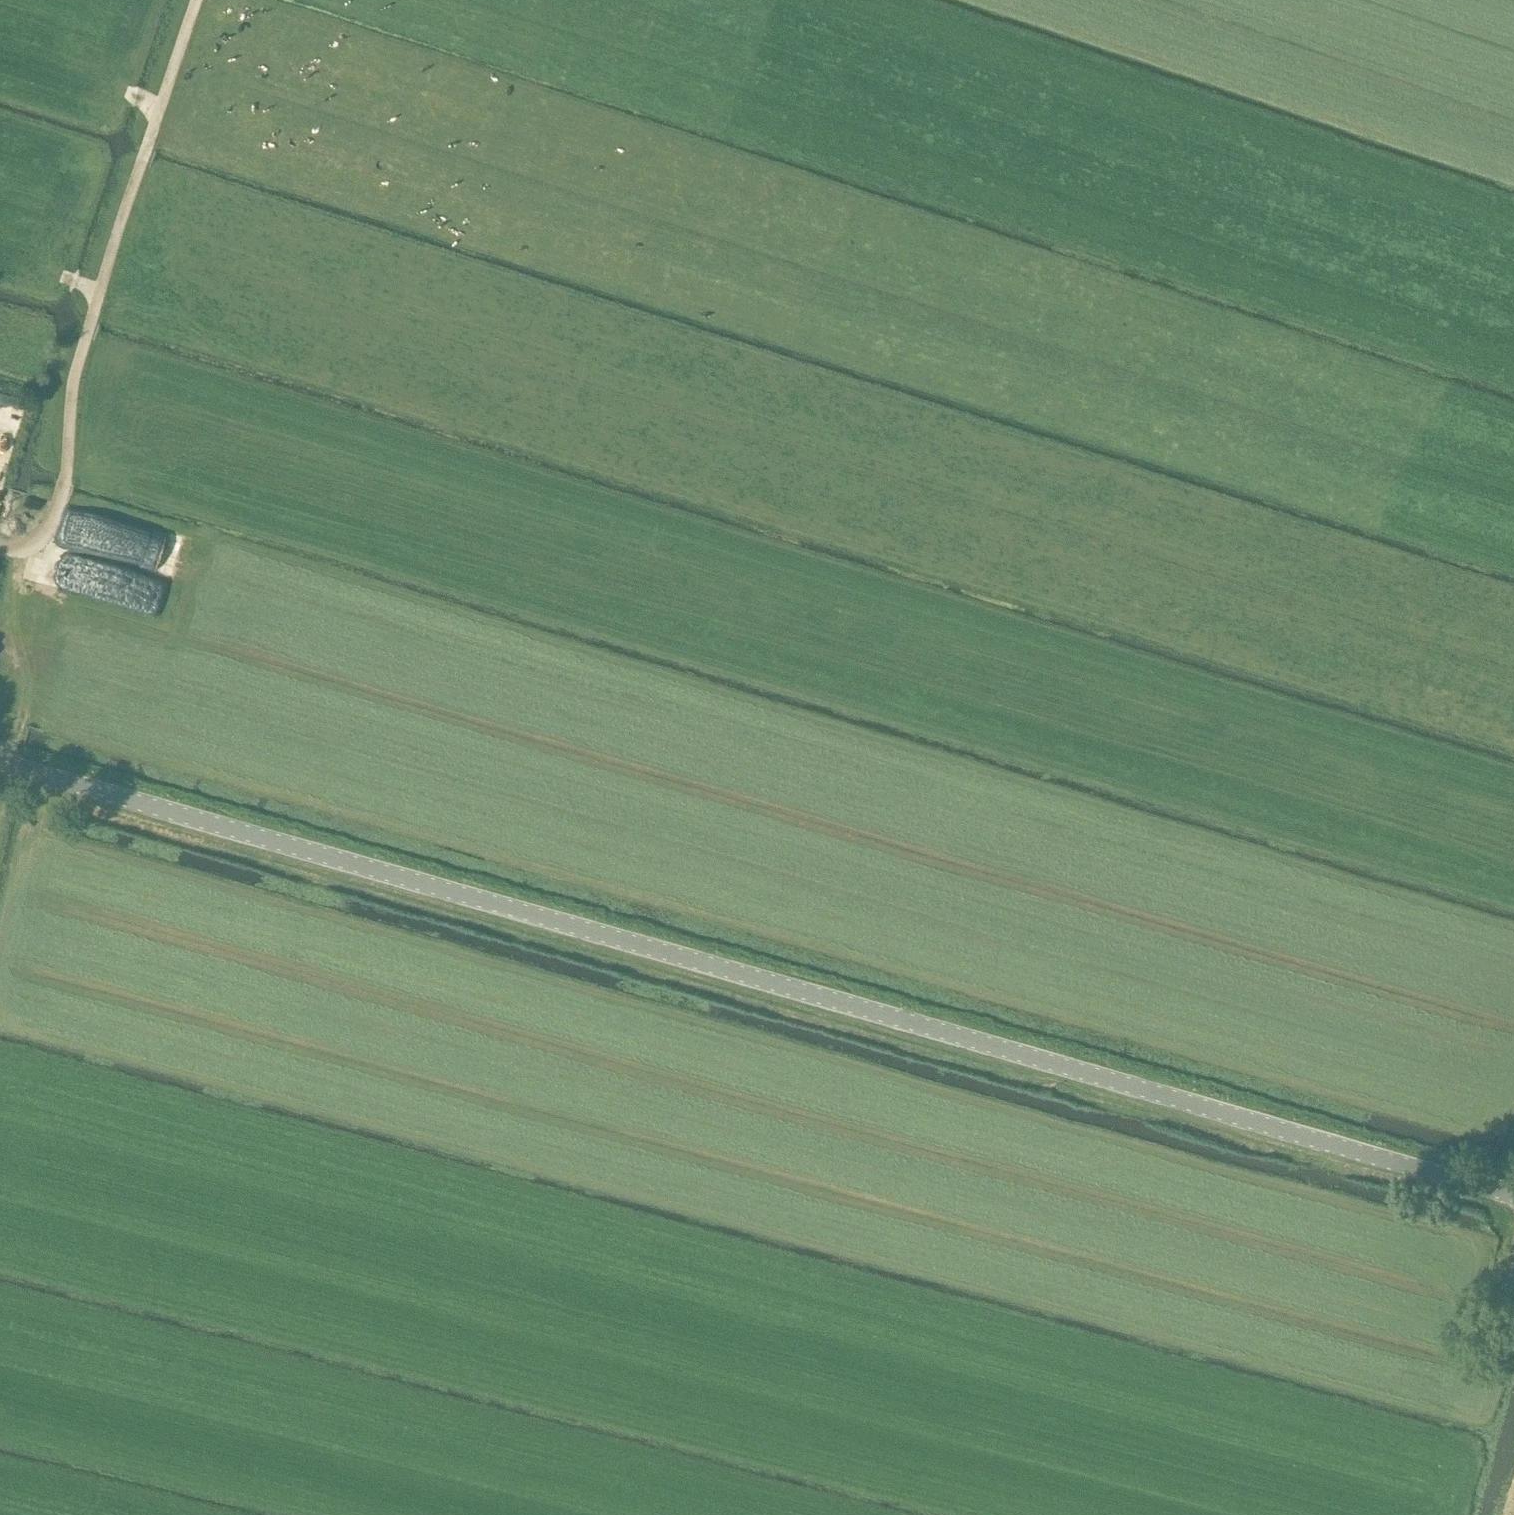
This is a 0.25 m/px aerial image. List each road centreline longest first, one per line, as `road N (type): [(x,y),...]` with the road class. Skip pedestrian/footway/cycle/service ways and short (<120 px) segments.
road 1 (unclassified): [(1513,1195),(0,762)]
road 2 (track): [(67,485),(73,387),(198,0)]

